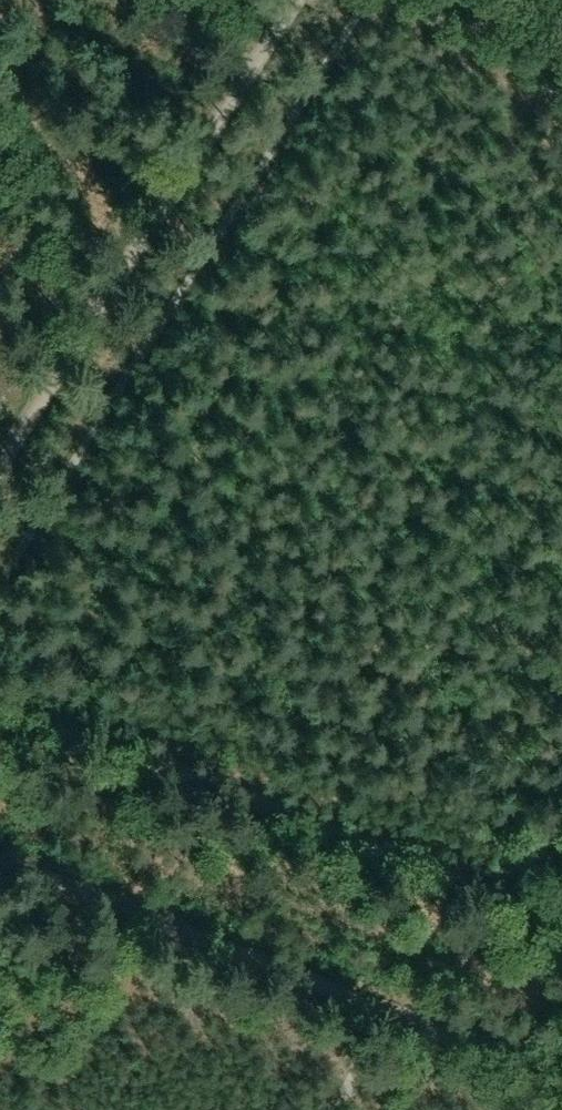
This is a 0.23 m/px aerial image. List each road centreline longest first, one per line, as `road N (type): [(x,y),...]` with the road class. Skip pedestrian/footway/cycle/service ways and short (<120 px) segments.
road 1 (track): [(0,451),(288,0)]
road 2 (track): [(391,995),(0,854)]
road 3 (track): [(444,1015),(561,804)]
road 4 (track): [(333,1109),(391,995),(444,1015)]
road 5 (track): [(272,25),(235,14),(148,16),(130,0)]
road 6 (track): [(444,1015),(561,1060)]

